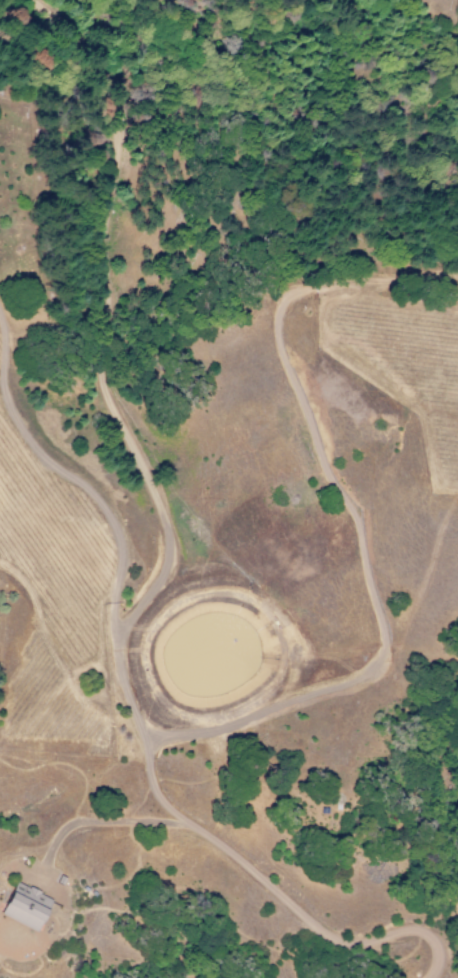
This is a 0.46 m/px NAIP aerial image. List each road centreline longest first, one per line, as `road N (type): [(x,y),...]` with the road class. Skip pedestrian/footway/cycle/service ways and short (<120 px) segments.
road 1 (residential): [(39,0),(100,59),(119,113),(106,223),(110,313),(100,352),(173,545),(167,583),(131,647),(153,716),(154,784),(191,826),(341,942),(369,943),(415,928),(434,933),(439,962),(430,977)]
road 2 (track): [(152,756),(376,734),(392,707),(392,597),(321,509),(332,366),(376,372),(457,410)]

